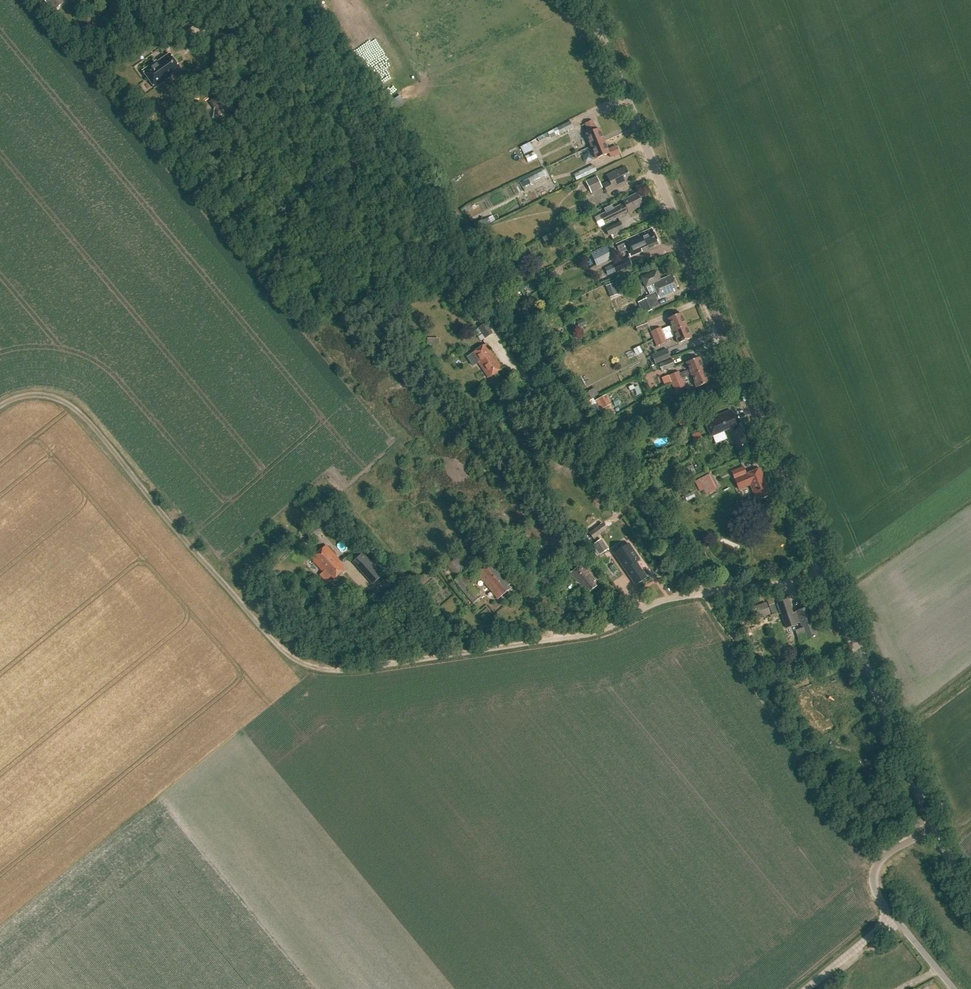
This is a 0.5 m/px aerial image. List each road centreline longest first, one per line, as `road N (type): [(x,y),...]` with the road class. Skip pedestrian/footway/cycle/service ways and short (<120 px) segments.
road 1 (track): [(294,0),(703,593)]
road 2 (tertiary): [(826,577),(580,0)]
road 3 (track): [(0,407),(33,396),(79,414),(297,658),(326,667),(386,663)]
road 4 (unclassified): [(826,577),(672,598),(576,635),(386,663)]
road 5 (tertiary): [(934,827),(826,577)]
road 6 (unclassified): [(893,917),(876,890),(879,862),(934,827)]

